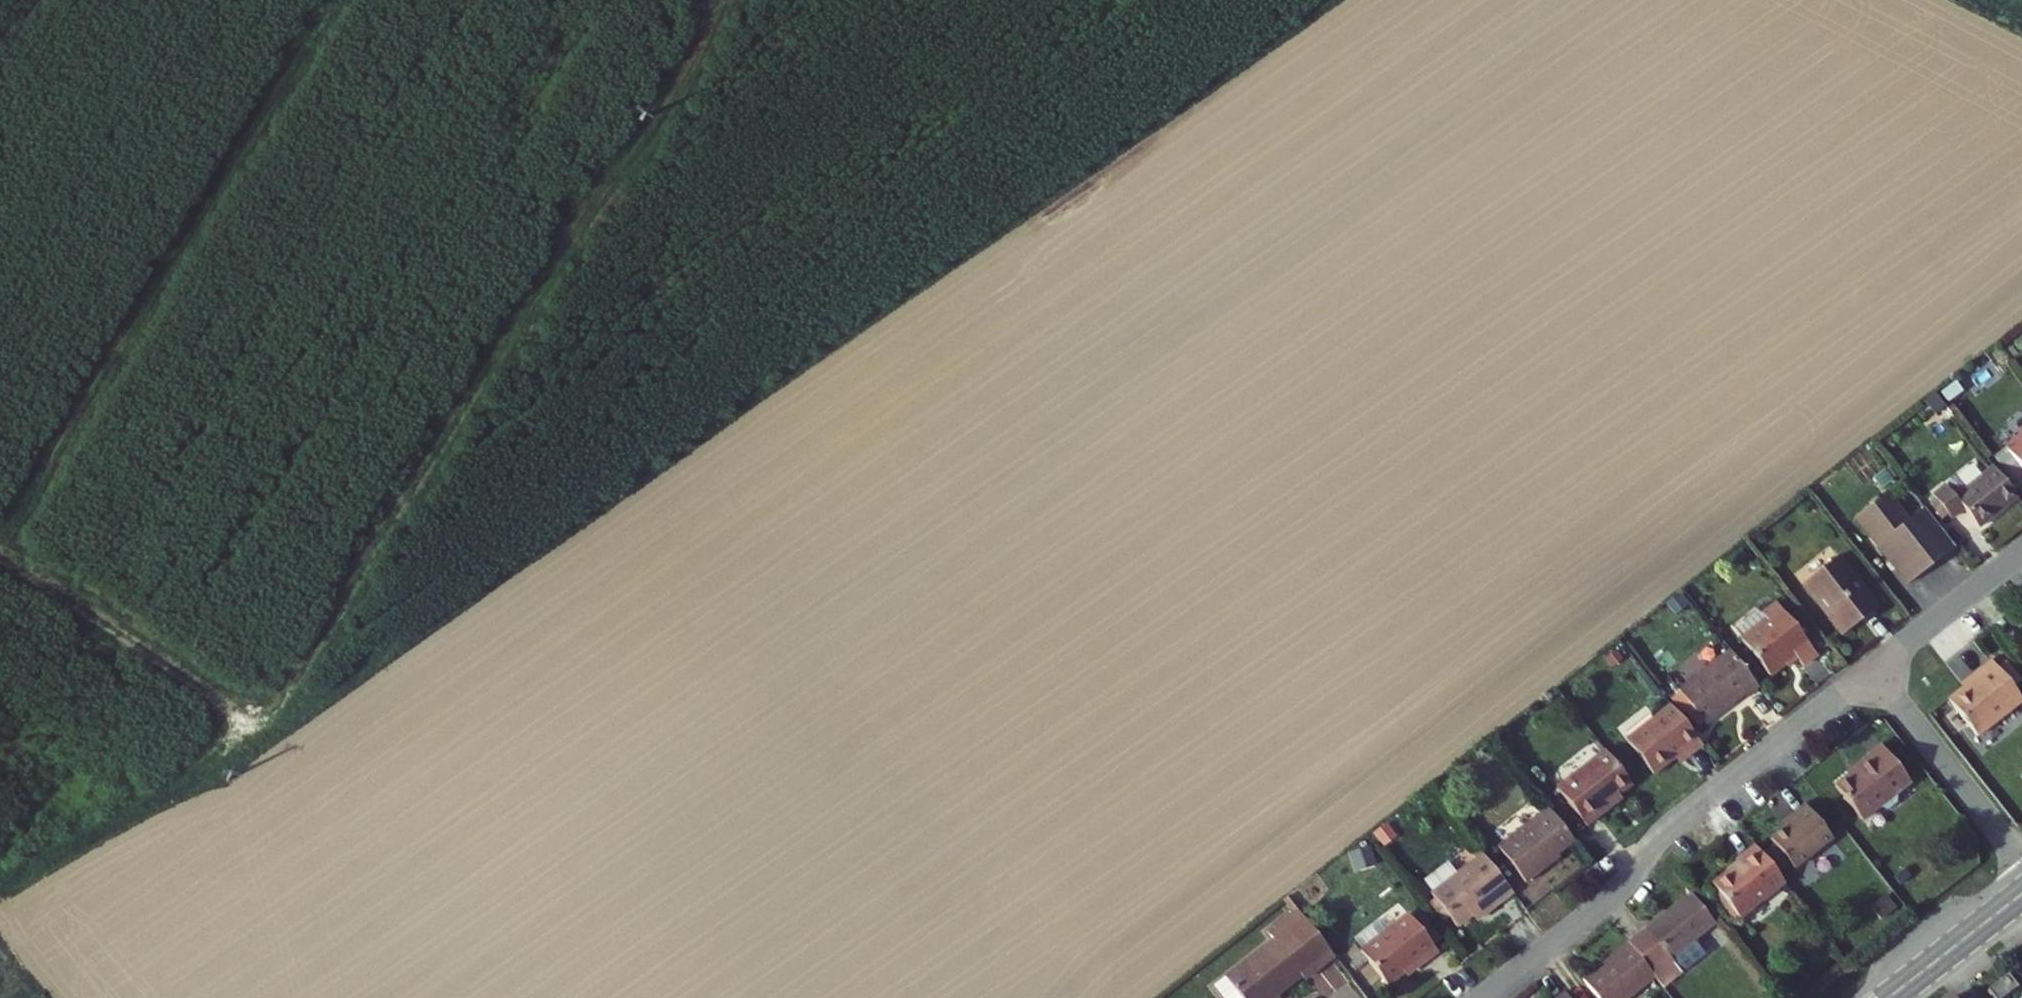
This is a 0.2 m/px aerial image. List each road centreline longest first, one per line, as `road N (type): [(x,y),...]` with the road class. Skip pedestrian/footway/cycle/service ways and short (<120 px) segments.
road 1 (residential): [(1483,997),(1608,901),(1679,820),(1872,669)]
road 2 (residential): [(1872,669),(2021,865)]
road 3 (residential): [(1872,669),(2021,553)]
road 4 (primary): [(1889,997),(2021,894)]

